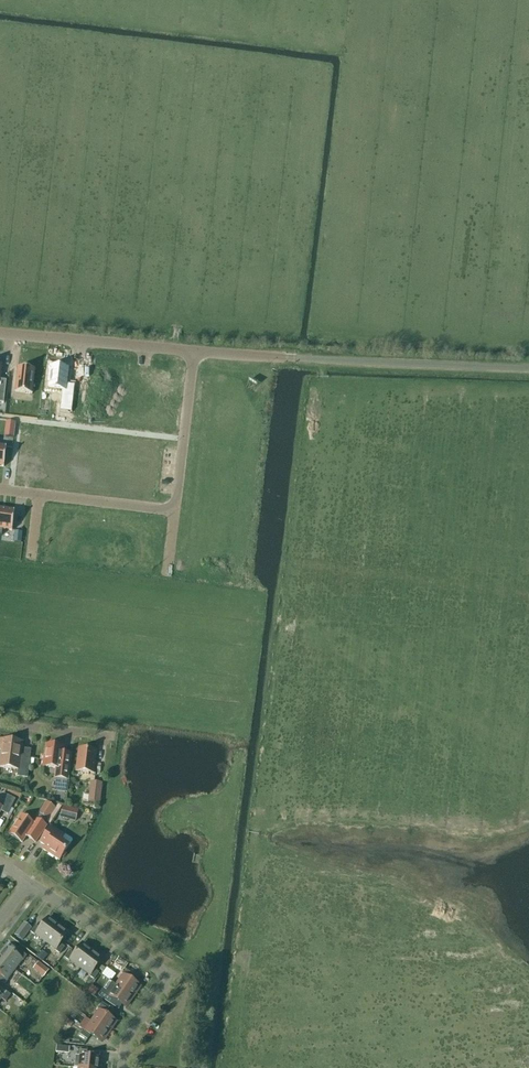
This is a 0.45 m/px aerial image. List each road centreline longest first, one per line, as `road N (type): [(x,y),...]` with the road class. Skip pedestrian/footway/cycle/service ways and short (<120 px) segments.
road 1 (unclassified): [(528,367),(194,350)]
road 2 (residential): [(124,1067),(128,1038),(164,977),(31,883)]
road 3 (unclassified): [(194,350),(0,332)]
road 4 (residential): [(194,350),(174,511)]
road 5 (residential): [(39,494),(174,511)]

